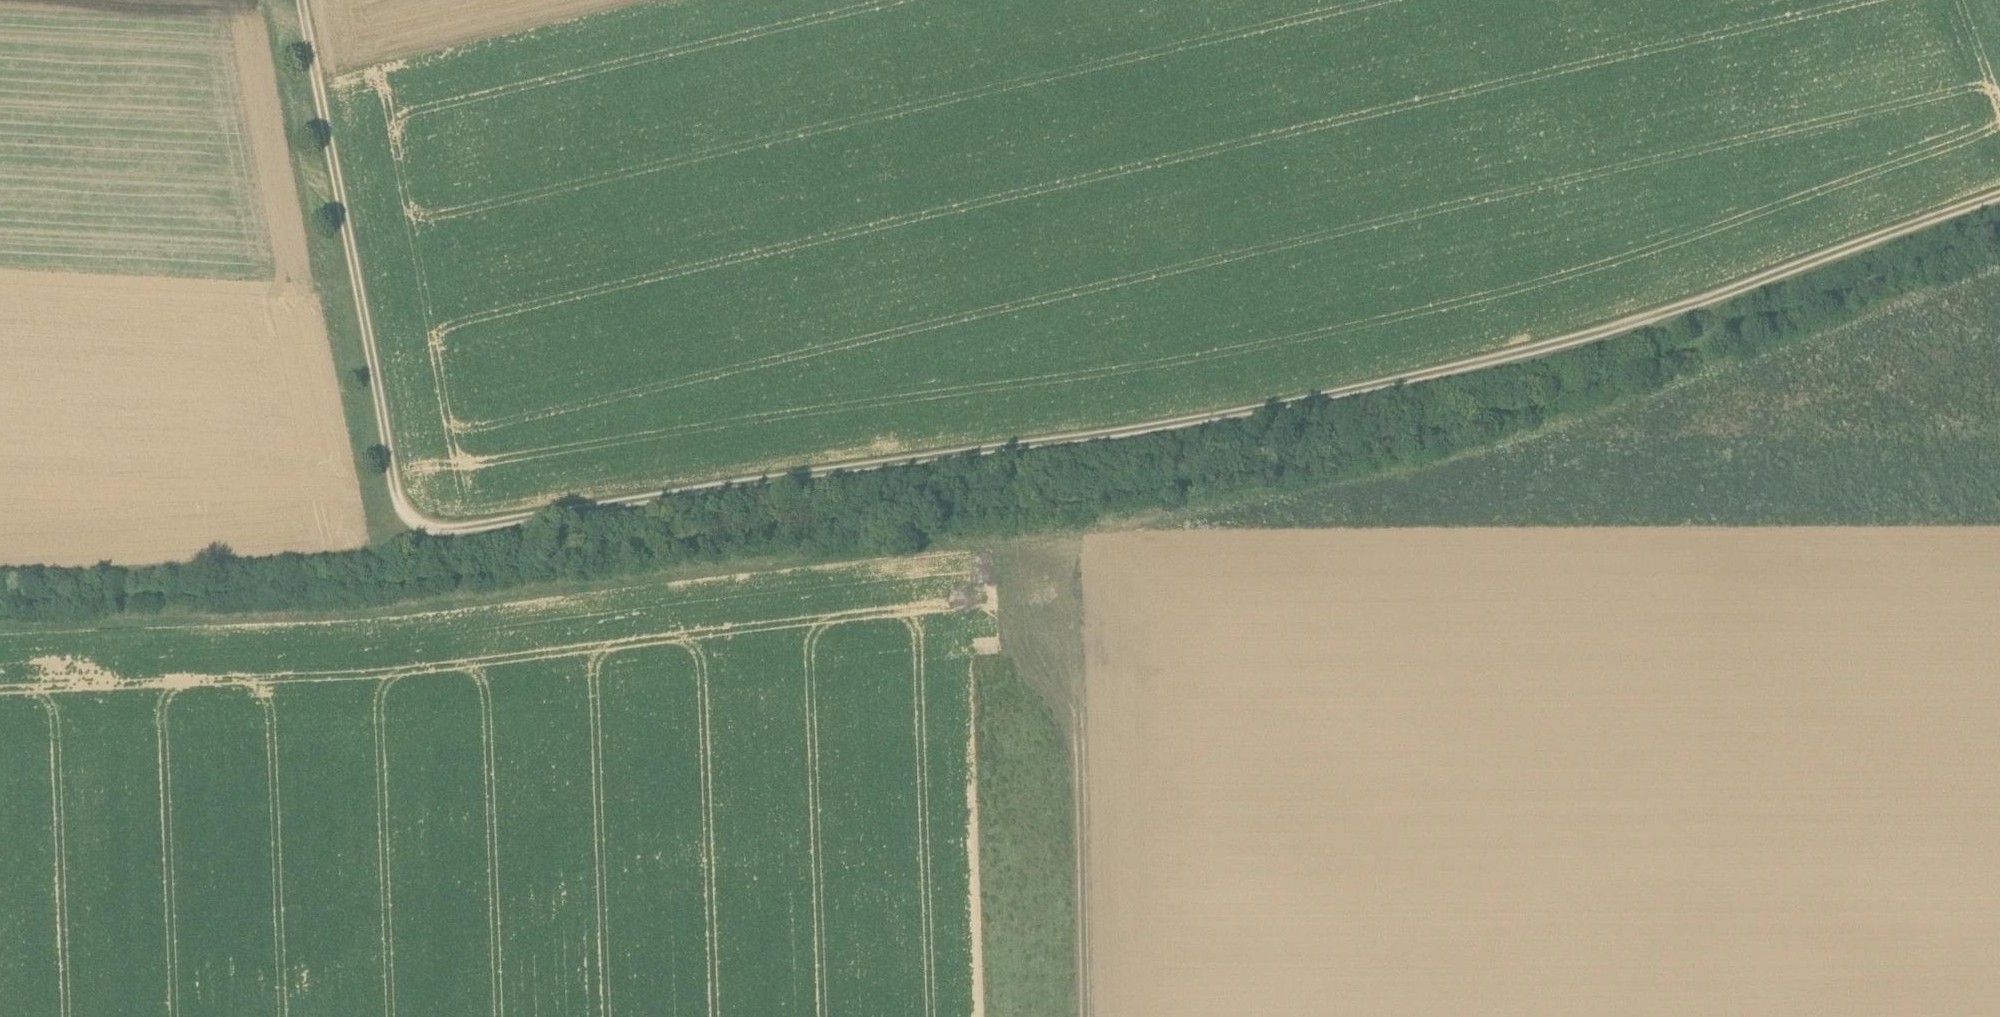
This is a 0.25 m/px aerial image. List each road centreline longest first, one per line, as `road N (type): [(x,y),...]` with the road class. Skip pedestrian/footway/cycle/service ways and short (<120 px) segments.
road 1 (track): [(1999,199),(1484,366),(1252,414),(459,530),(417,528),(397,496),(299,0)]
road 2 (track): [(1090,1016),(1085,567)]

